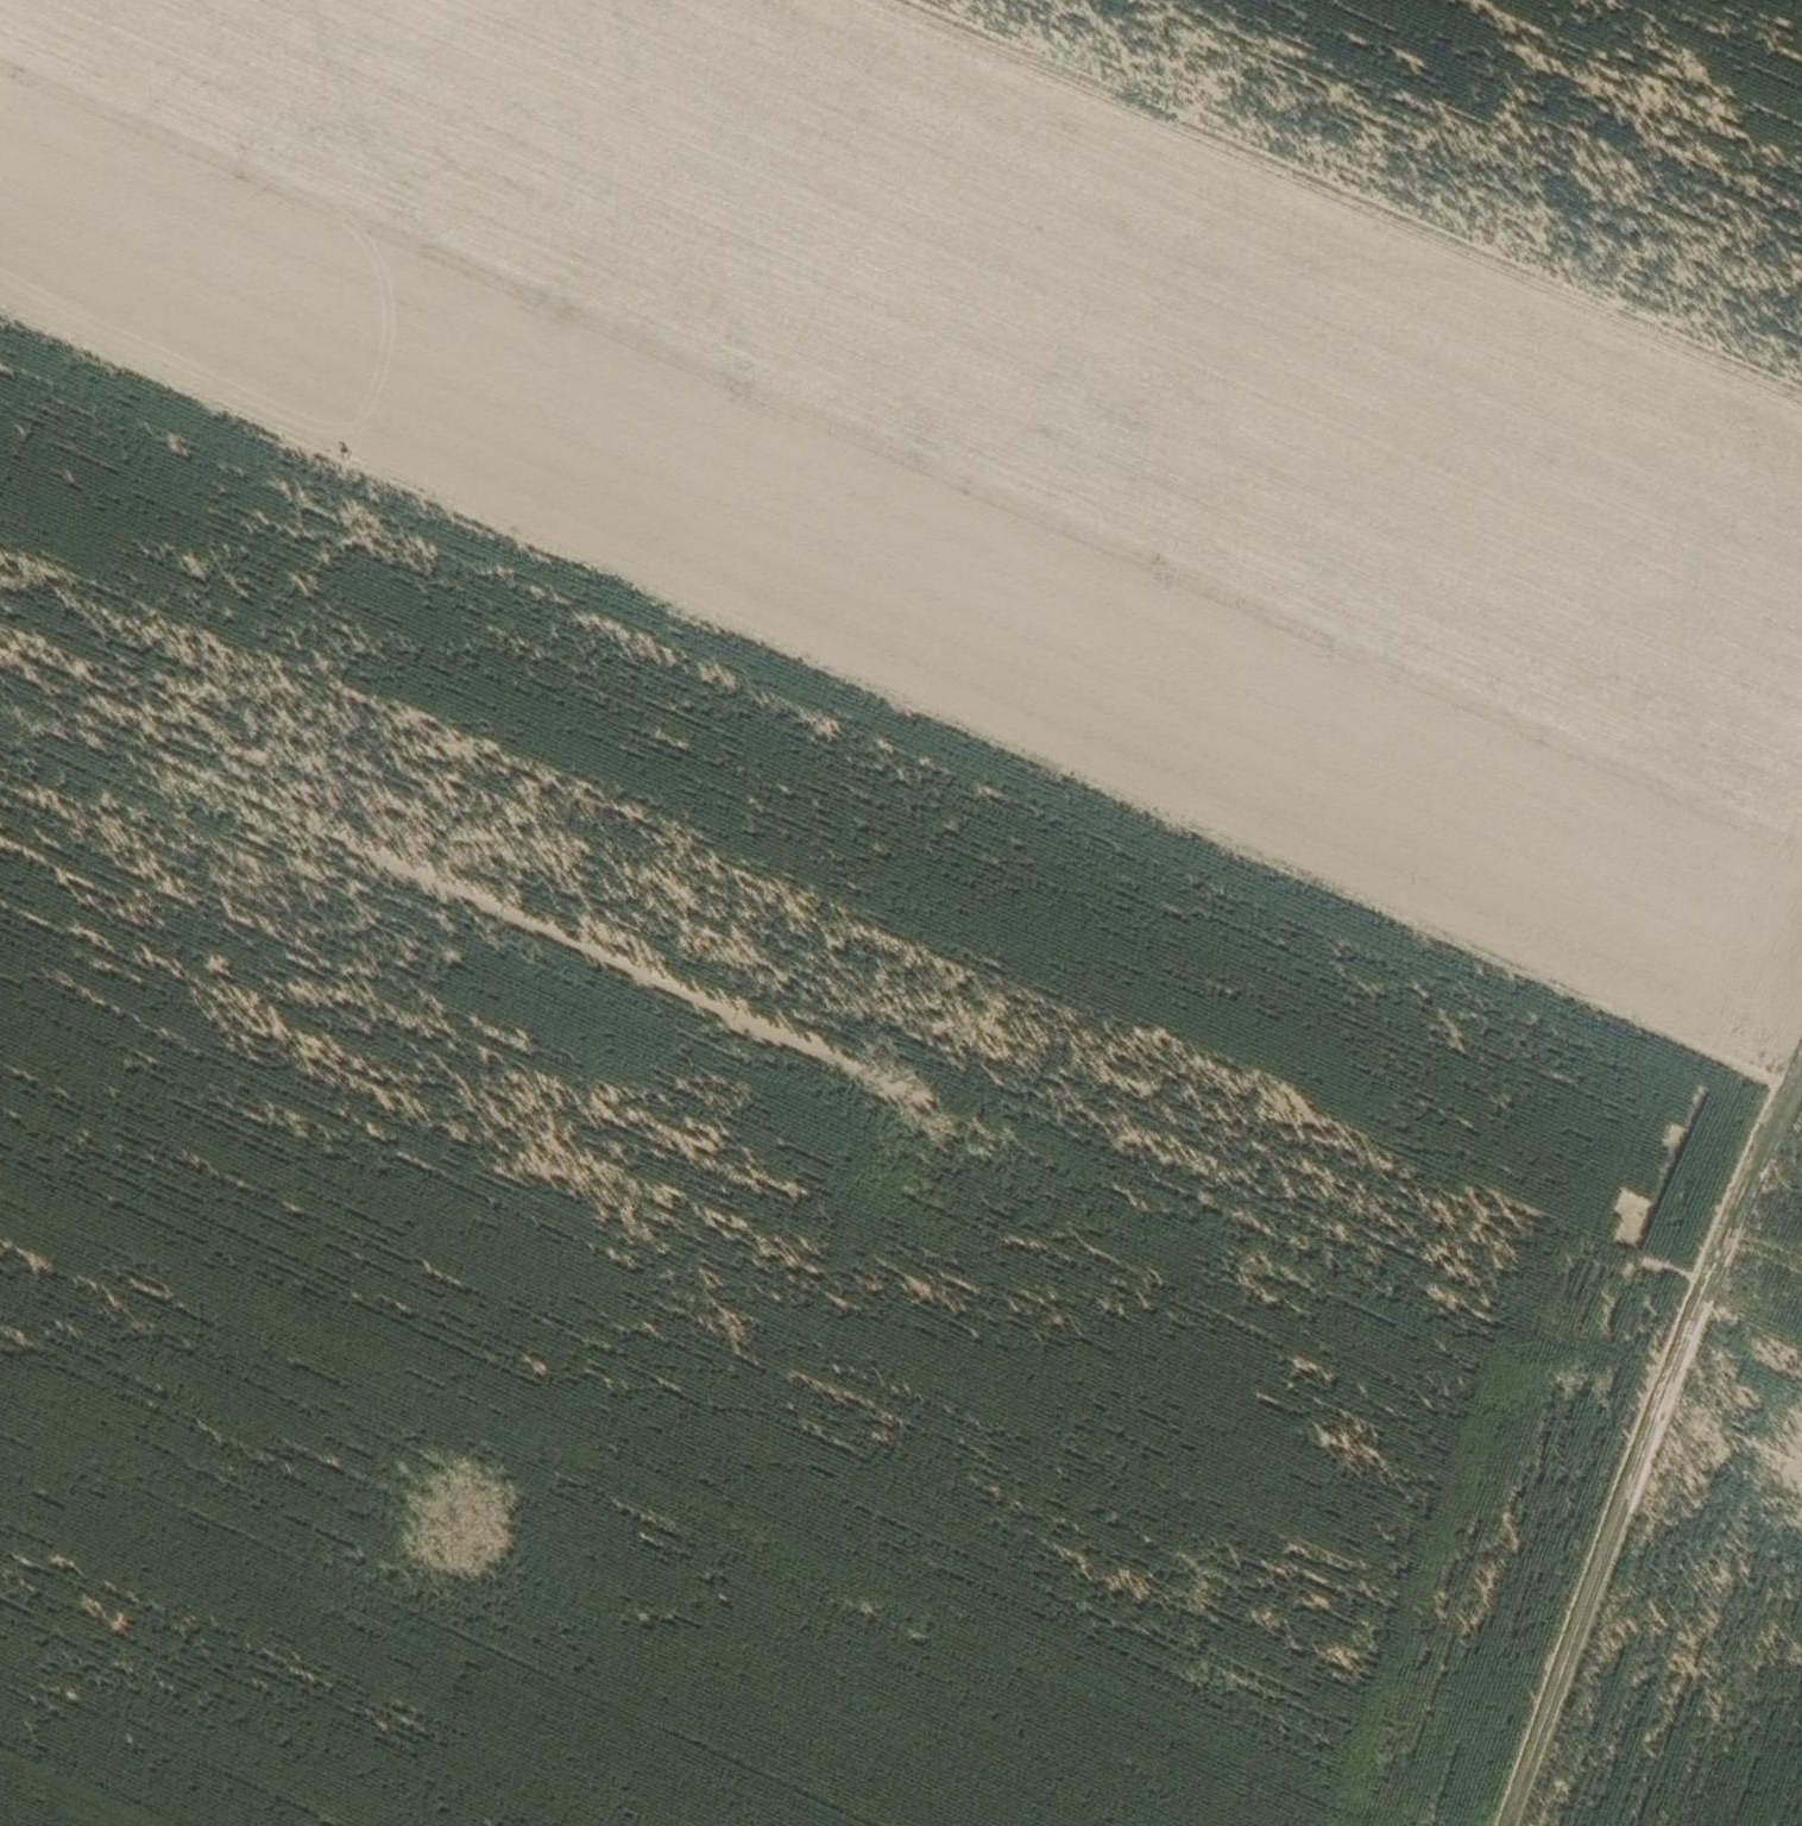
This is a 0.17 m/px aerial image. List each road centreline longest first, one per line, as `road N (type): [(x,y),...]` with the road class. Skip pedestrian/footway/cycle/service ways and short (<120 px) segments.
road 1 (track): [(1533,1825),(1698,1326),(1801,1090)]

